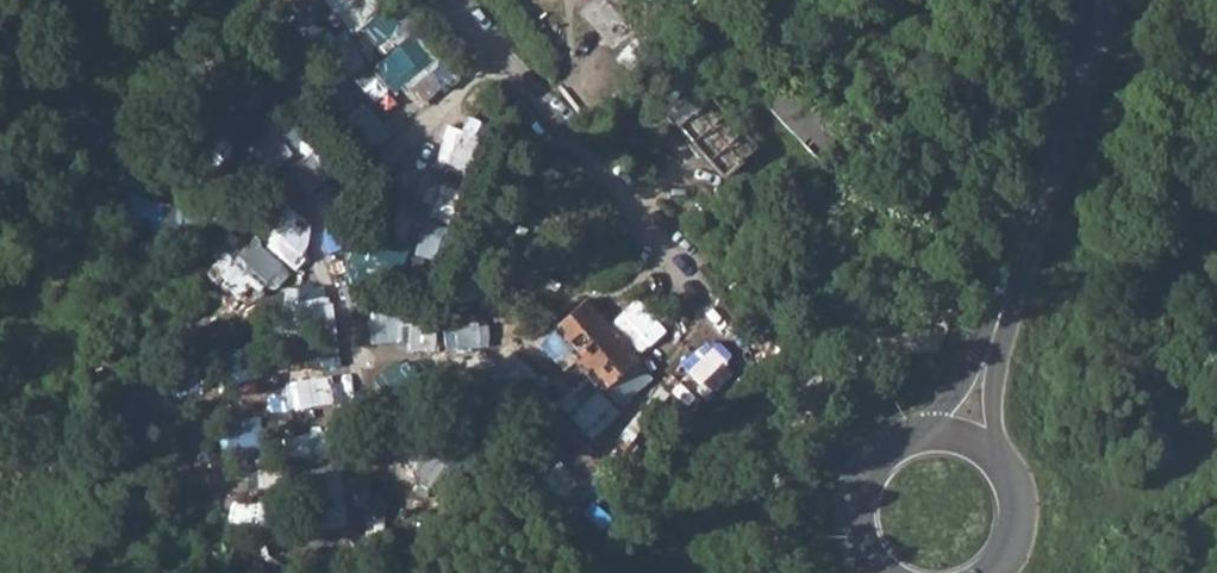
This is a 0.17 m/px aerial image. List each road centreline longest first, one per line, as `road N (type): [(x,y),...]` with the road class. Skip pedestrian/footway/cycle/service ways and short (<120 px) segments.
road 1 (unclassified): [(438,0),(760,373)]
road 2 (tertiary): [(1100,0),(1016,263)]
road 3 (tertiary): [(1016,263),(958,391),(919,433)]
road 4 (tertiary): [(992,457),(990,395),(1016,263)]
road 5 (tertiary): [(919,433),(870,465),(857,493),(867,551)]
road 6 (tertiary): [(982,572),(1013,518),(1005,475),(992,457)]

